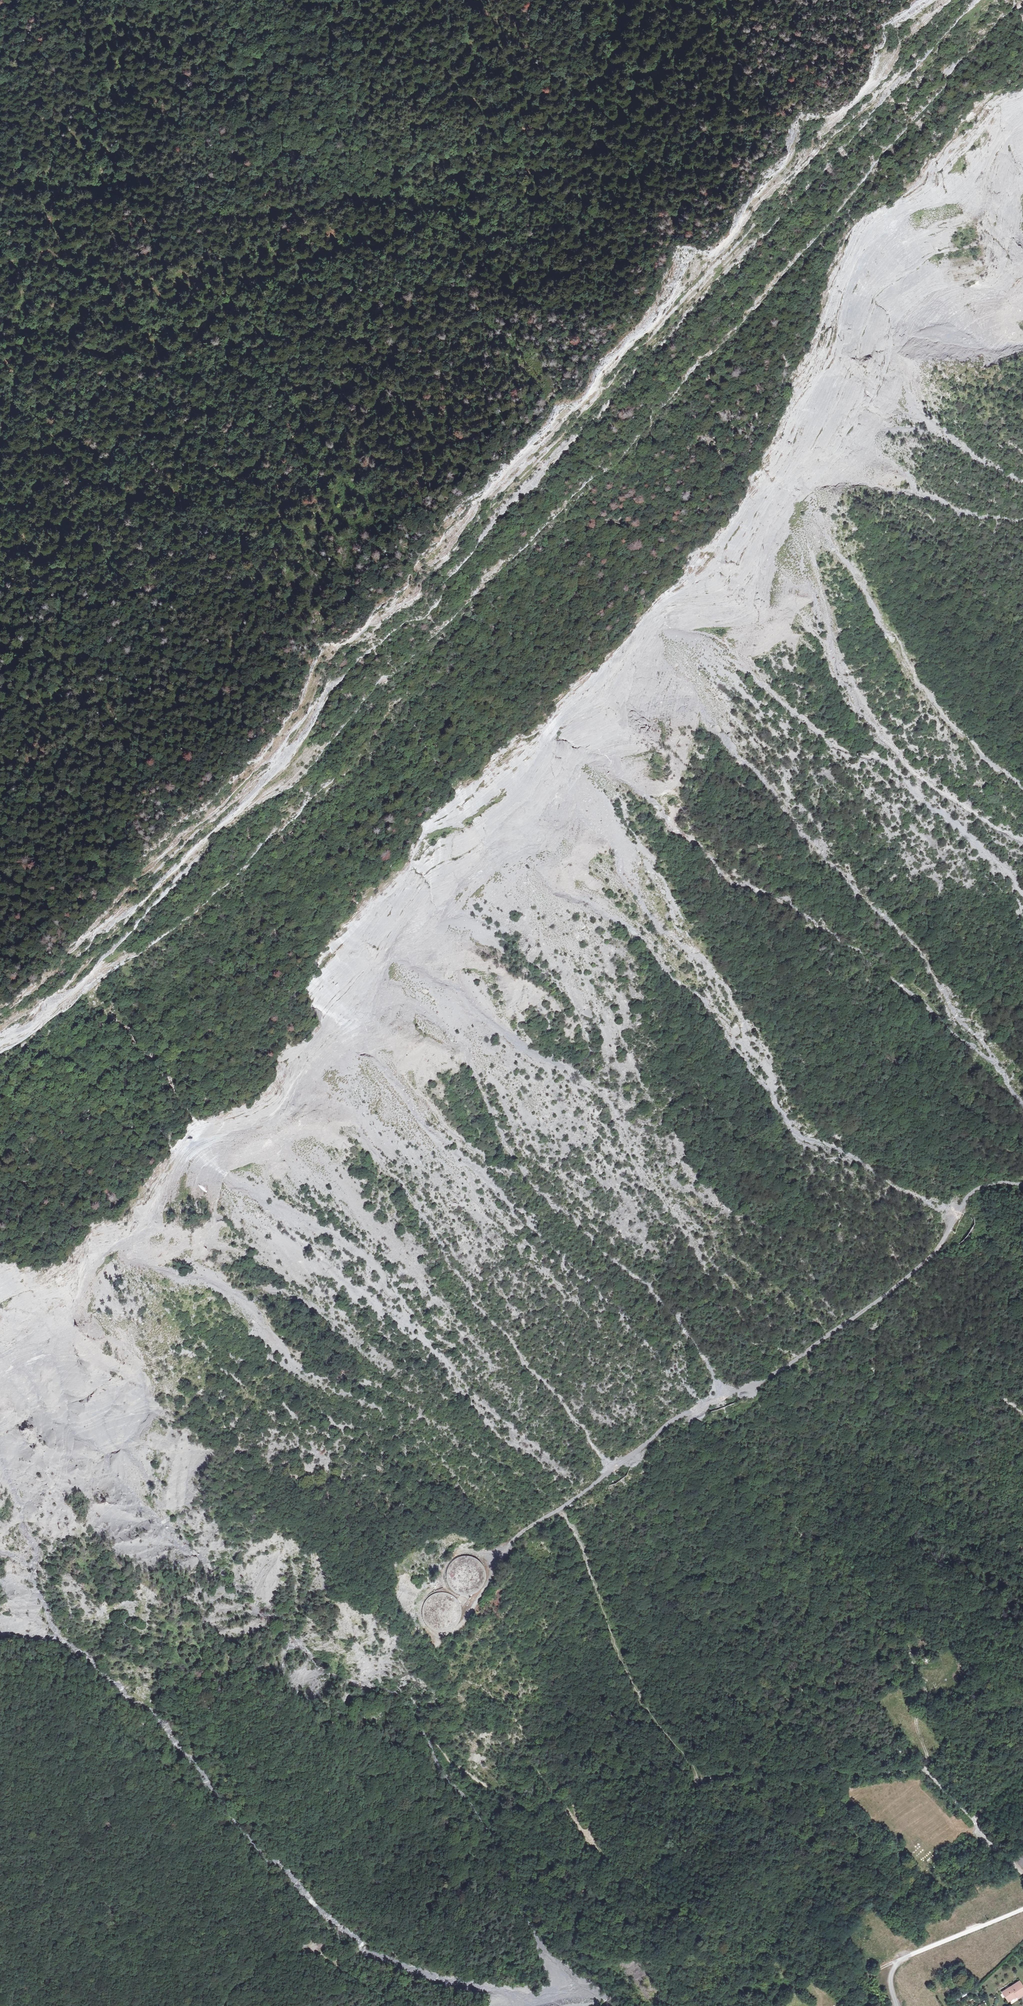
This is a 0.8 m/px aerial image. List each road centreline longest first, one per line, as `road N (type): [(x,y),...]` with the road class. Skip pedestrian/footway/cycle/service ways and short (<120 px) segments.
road 1 (track): [(16,0),(23,70),(47,117),(184,194),(251,210),(352,202),(509,171),(601,98),(665,61),(732,0)]
road 2 (track): [(1022,1184),(974,1191),(935,1252),(880,1299),(798,1361),(675,1418),(489,1556)]
road 3 (track): [(570,1814),(585,1834),(599,1790),(615,1776),(667,1791),(772,1764),(889,1774),(922,1767),(1004,1858)]
road 4 (track): [(0,437),(17,370),(16,277),(50,190),(47,117)]
road 5 (track): [(47,711),(64,660),(58,592),(0,495)]
road 6 (track): [(319,1945),(372,1990),(422,2005)]

